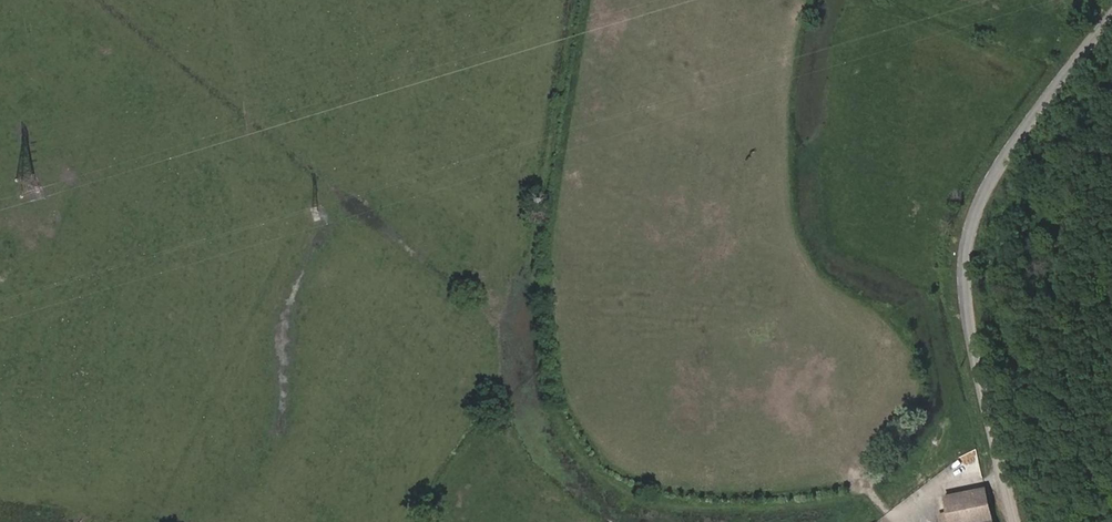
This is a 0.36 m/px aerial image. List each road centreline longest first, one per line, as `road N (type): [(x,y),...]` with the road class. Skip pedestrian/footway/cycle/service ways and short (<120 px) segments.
road 1 (unclassified): [(1111,25),(1029,129),(989,192),(972,242),(973,324),(1019,521)]

